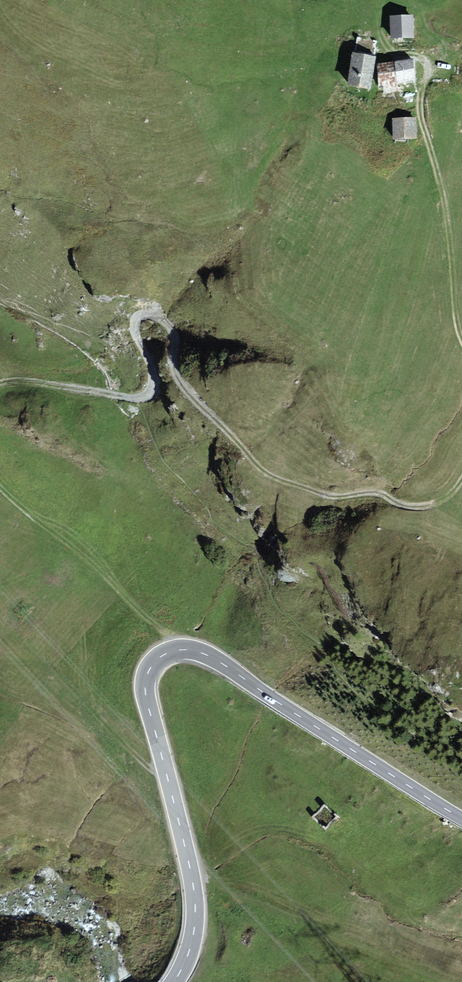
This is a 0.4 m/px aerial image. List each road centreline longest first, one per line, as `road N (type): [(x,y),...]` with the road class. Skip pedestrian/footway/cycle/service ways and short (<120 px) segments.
road 1 (primary): [(461,819),(213,658),(188,650),(162,657),(145,689),(195,907),(192,944),(174,981)]
road 2 (track): [(0,385),(145,398),(149,357),(133,323),(145,314),(169,325),(174,371),(186,392),(264,473),(333,499),(377,492),(401,505),(434,506),(461,477)]
road 3 (track): [(461,337),(422,104),(425,58)]
road 4 (track): [(162,657),(126,600),(0,493)]

